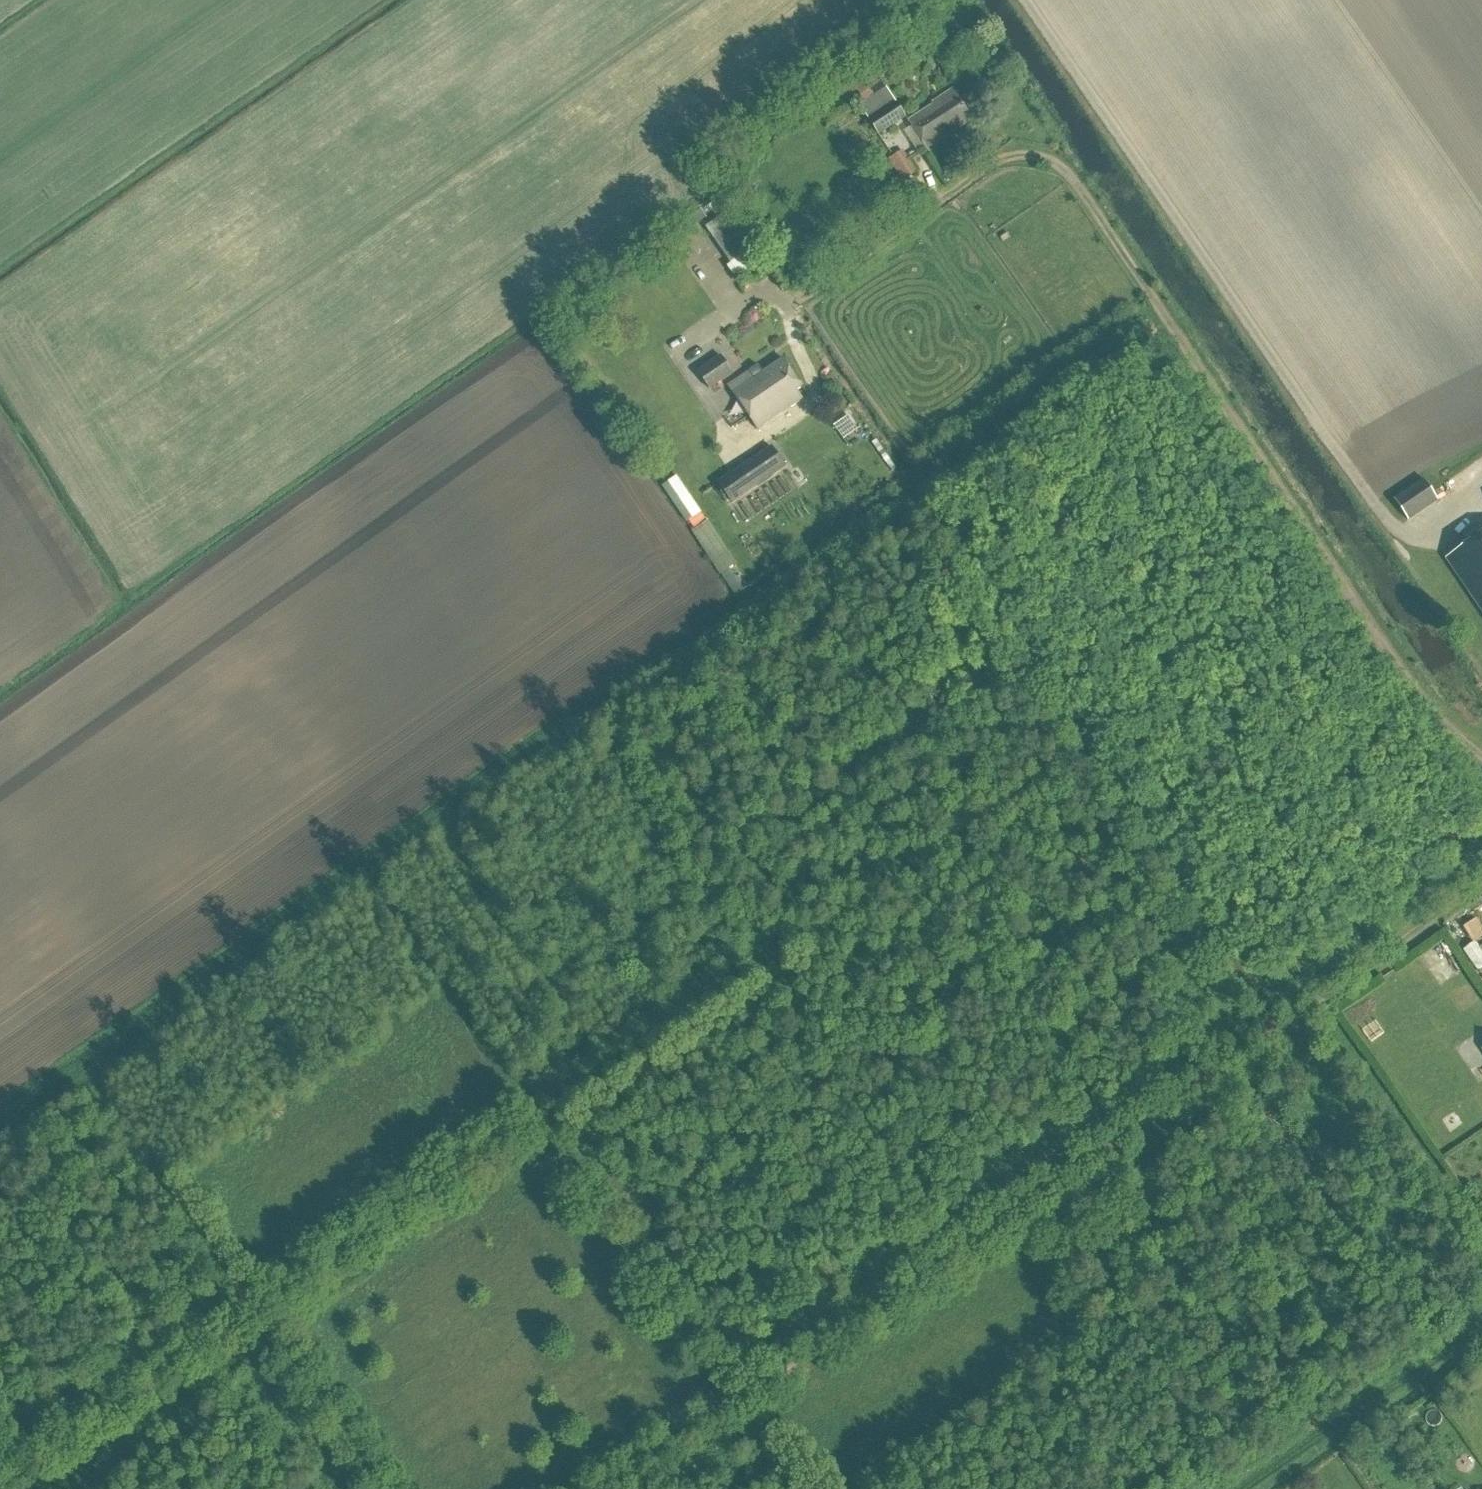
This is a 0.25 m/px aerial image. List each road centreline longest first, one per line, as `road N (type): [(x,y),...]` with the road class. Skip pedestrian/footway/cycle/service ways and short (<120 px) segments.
road 1 (residential): [(1481,755),(1417,689),(1054,159),(1031,152),(1000,161),(792,302)]
road 2 (track): [(1022,0),(1382,520),(1412,538),(1437,540),(1459,521),(1481,480)]
road 3 (track): [(1282,1025),(1481,886)]

